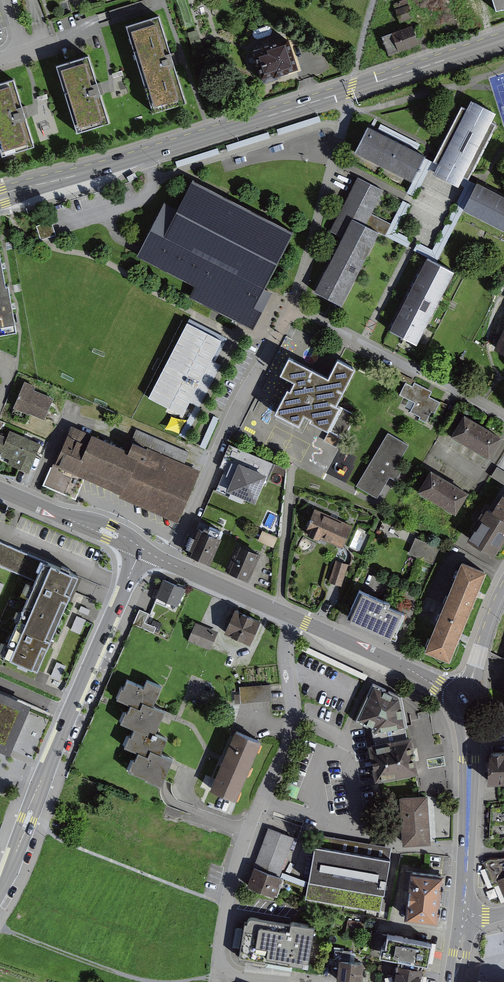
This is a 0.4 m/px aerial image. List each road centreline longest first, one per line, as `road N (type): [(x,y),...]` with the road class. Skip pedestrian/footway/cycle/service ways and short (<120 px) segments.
road 1 (primary): [(0,197),(503,38)]
road 2 (residential): [(171,564),(227,427),(295,307),(503,419)]
road 3 (residential): [(292,618),(287,744),(233,870),(217,956),(228,976),(264,981)]
road 4 (tertiary): [(141,550),(0,889)]
road 5 (tertiary): [(463,699),(292,618)]
road 6 (tertiary): [(464,914),(469,740)]
road 7 (tertiary): [(141,550),(0,493)]
road 8 (tertiary): [(292,618),(171,564)]

